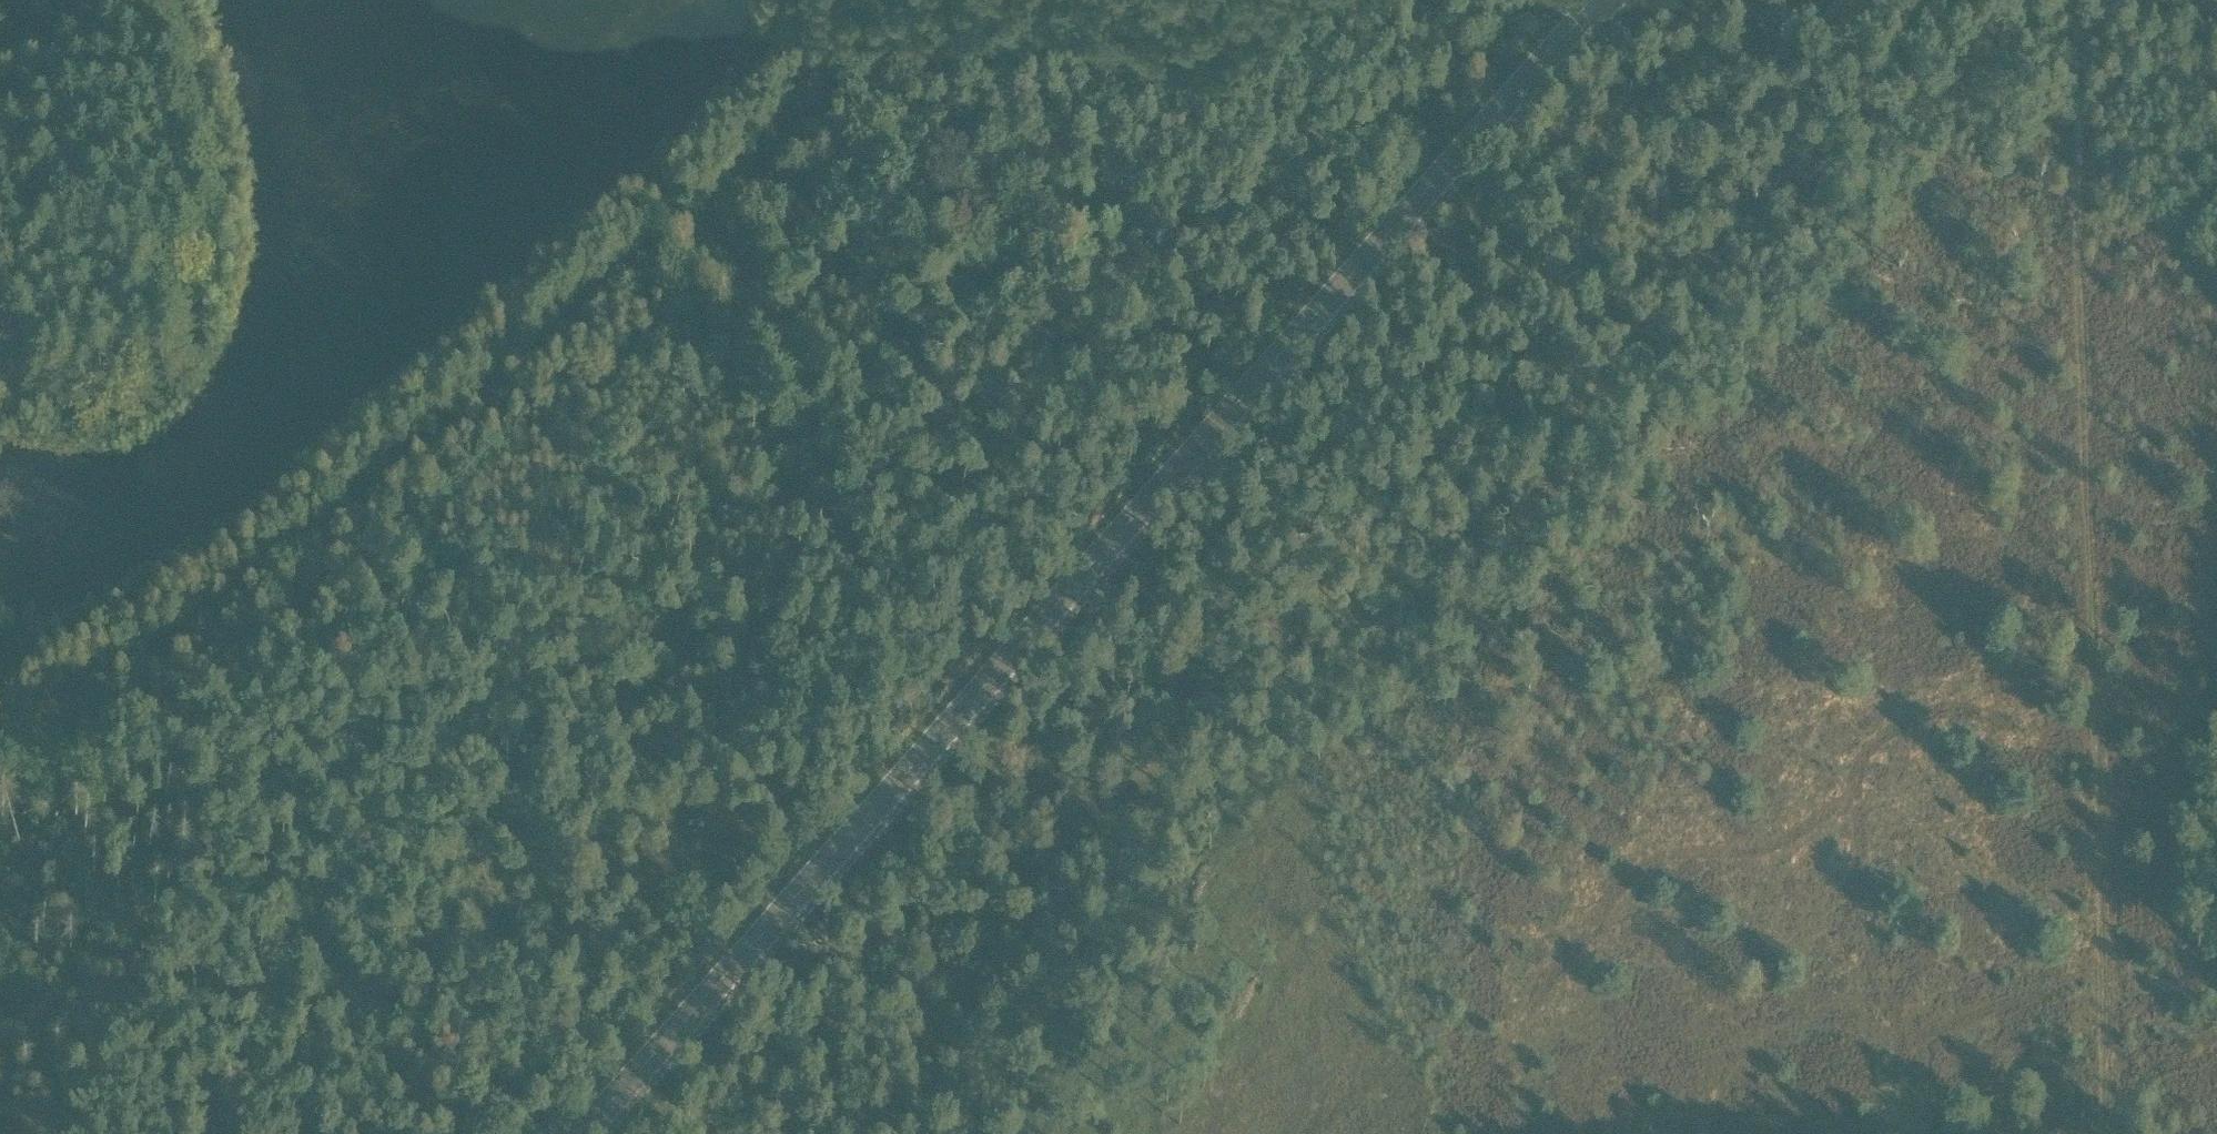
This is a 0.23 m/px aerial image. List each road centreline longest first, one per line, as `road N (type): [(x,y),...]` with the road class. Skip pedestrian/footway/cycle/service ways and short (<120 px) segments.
road 1 (secondary): [(584,1133),(1603,0)]

